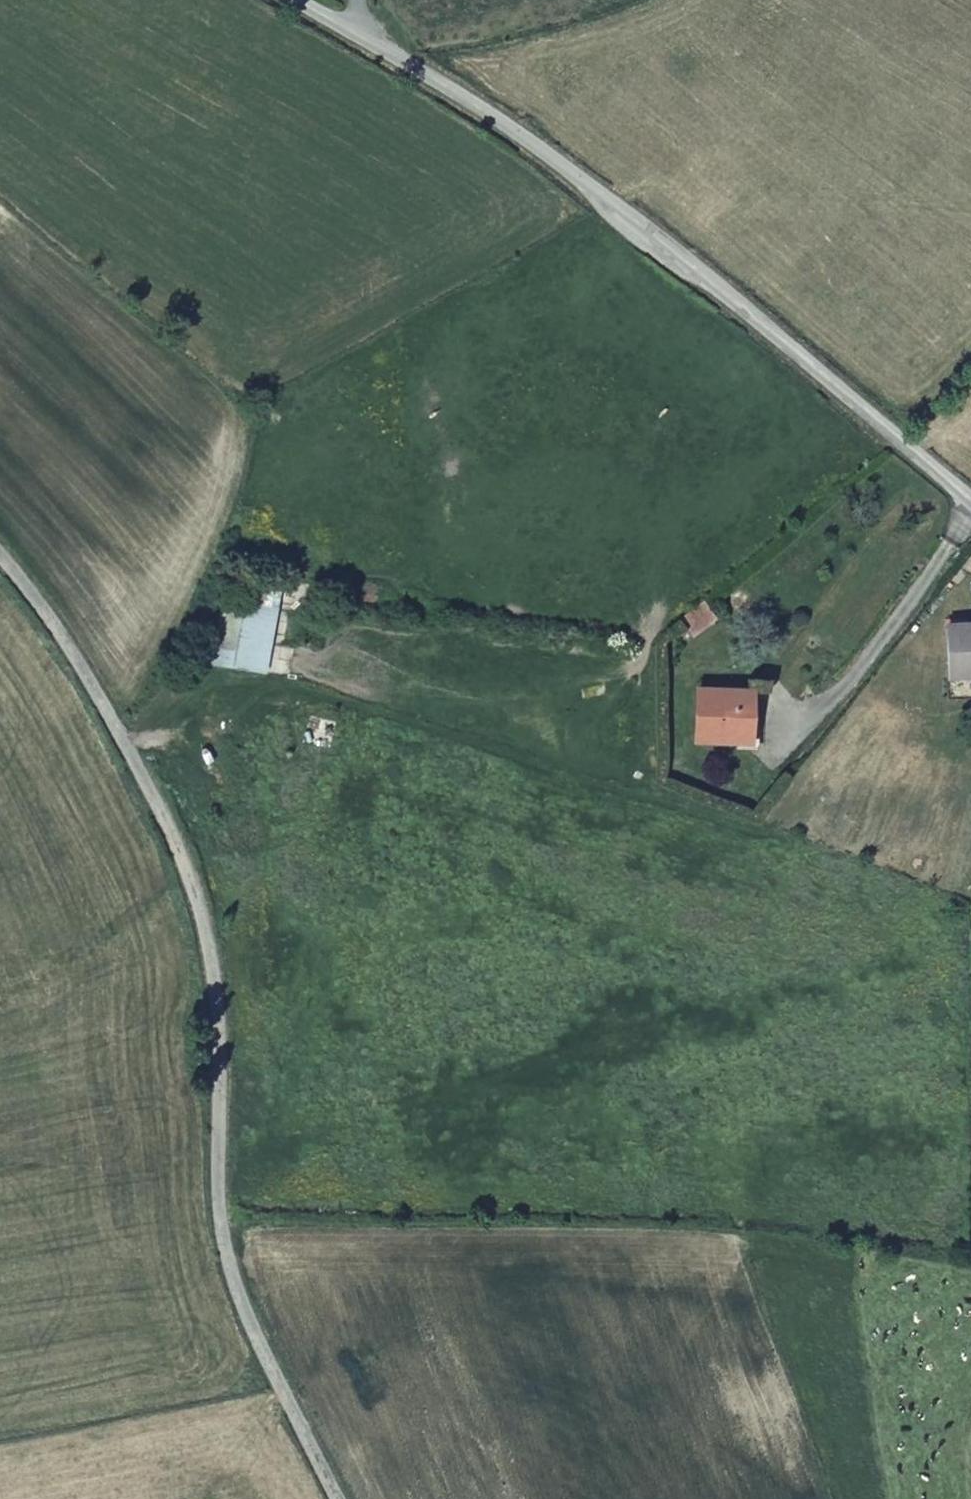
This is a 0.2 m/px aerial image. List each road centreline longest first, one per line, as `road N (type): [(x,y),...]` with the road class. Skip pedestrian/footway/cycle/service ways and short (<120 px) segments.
road 1 (unclassified): [(0,559),(56,627),(120,733),(174,833),(207,917),(224,1253),(252,1329),(342,1498)]
road 2 (unclassified): [(293,0),(534,144),(970,501)]

